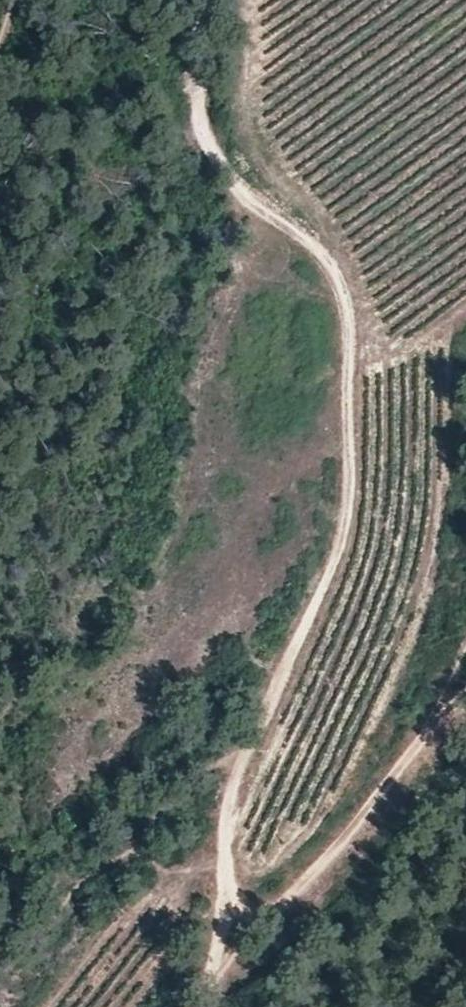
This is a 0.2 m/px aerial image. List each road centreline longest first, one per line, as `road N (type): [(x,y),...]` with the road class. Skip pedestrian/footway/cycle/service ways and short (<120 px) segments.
road 1 (track): [(207,1006),(217,993),(243,779),(338,554),(356,432),(337,279),(304,230),(217,160),(195,124),(204,0)]
road 2 (track): [(217,993),(401,779),(447,711),(465,703)]
road 3 (track): [(0,981),(106,867),(267,731)]

